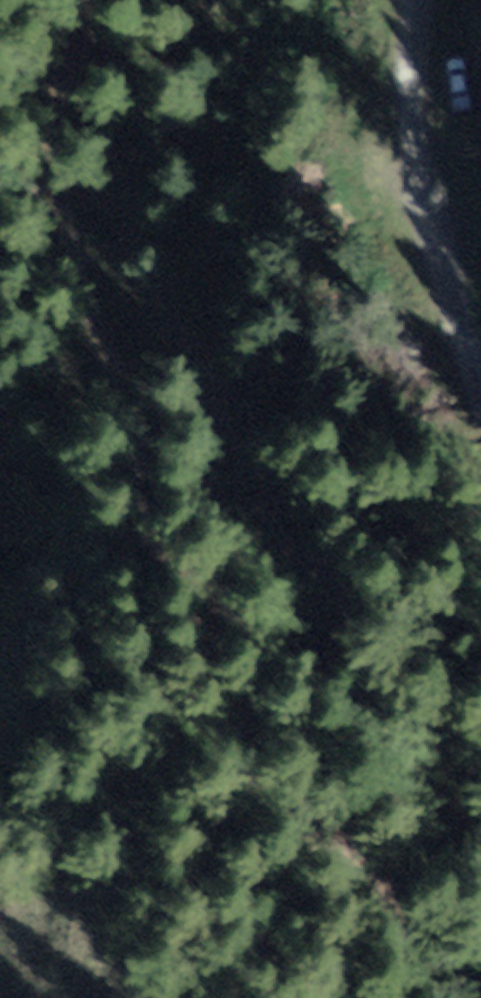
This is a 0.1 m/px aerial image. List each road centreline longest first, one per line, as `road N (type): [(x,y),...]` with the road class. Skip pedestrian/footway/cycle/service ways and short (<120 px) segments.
road 1 (track): [(89,71),(70,145),(101,289),(218,635),(480,967)]
road 2 (track): [(101,0),(89,71),(170,323),(351,627),(480,729)]
road 3 (track): [(480,392),(442,254),(413,0)]

